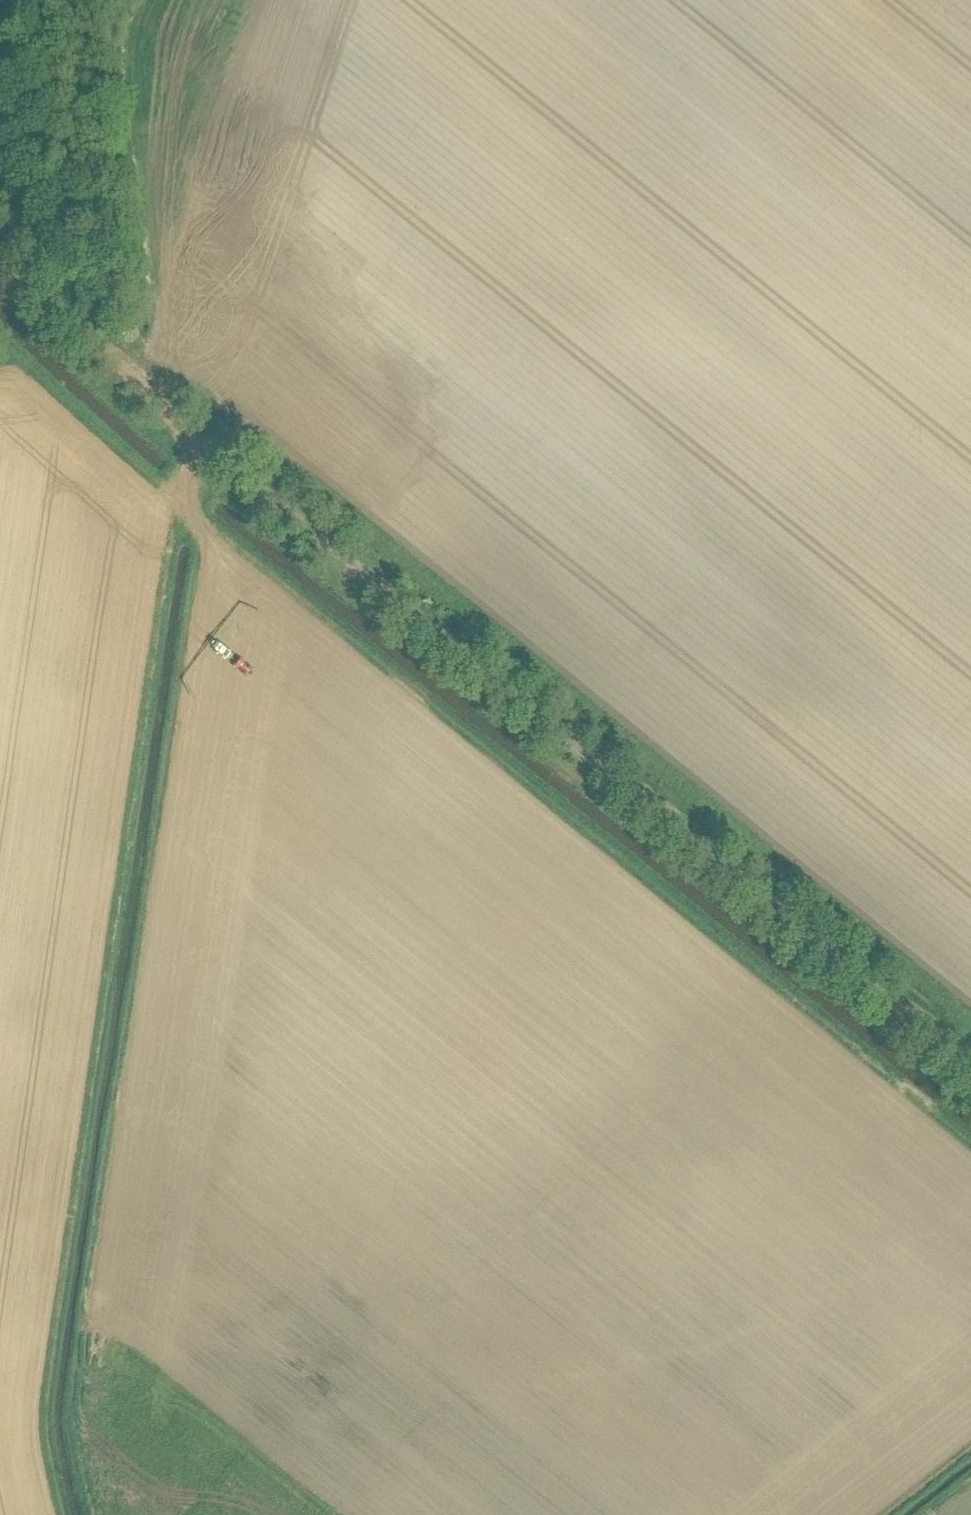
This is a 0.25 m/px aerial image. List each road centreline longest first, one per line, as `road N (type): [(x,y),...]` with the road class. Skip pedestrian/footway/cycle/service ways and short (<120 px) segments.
road 1 (unclassified): [(970,1070),(134,387),(0,249)]

